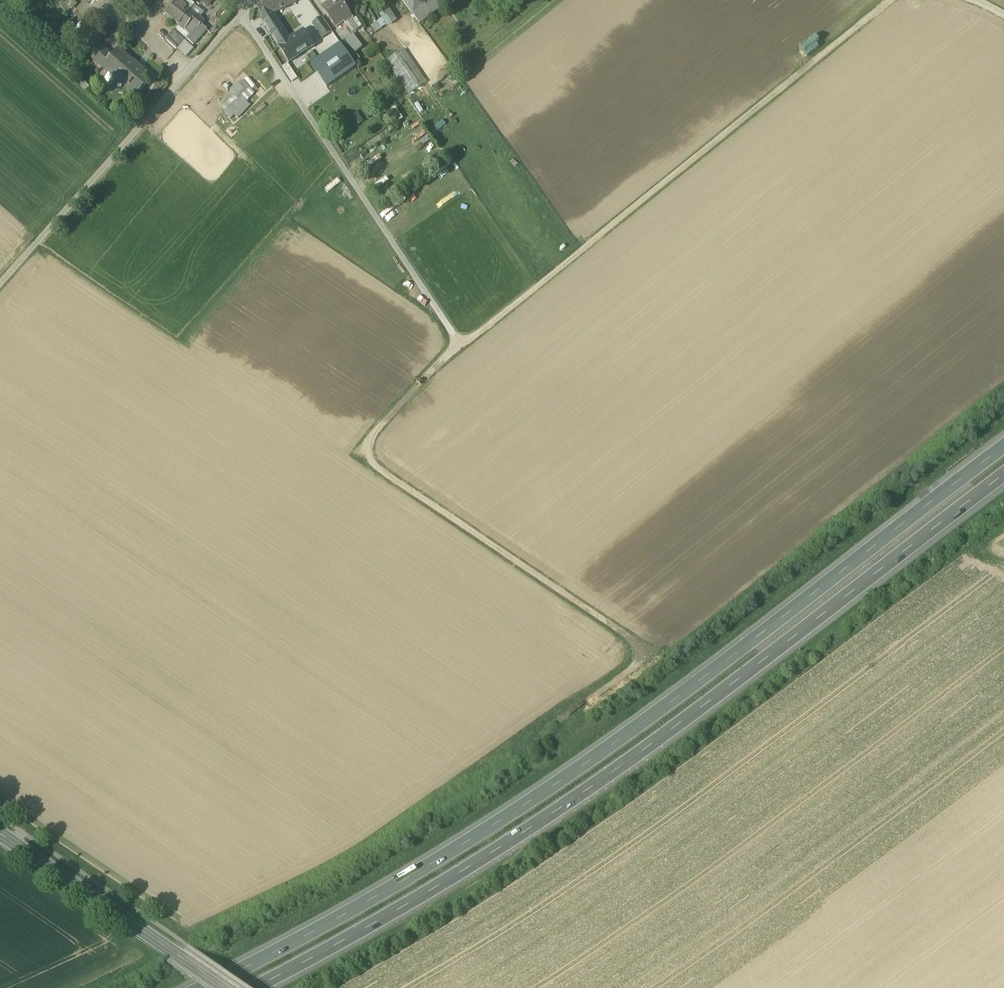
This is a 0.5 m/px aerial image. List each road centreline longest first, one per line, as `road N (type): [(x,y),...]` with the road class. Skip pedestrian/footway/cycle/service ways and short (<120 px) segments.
road 1 (motorway): [(1003,444),(587,759),(336,916),(195,987)]
road 2 (track): [(889,0),(476,334),(457,340),(241,13)]
road 3 (motorway): [(245,987),(412,897),(583,789),(1003,472)]
road 4 (track): [(457,340),(368,440),(369,456),(642,647),(627,672),(510,751)]
road 5 (track): [(252,0),(0,284)]
road 6 (tertiary): [(227,987),(0,835)]

